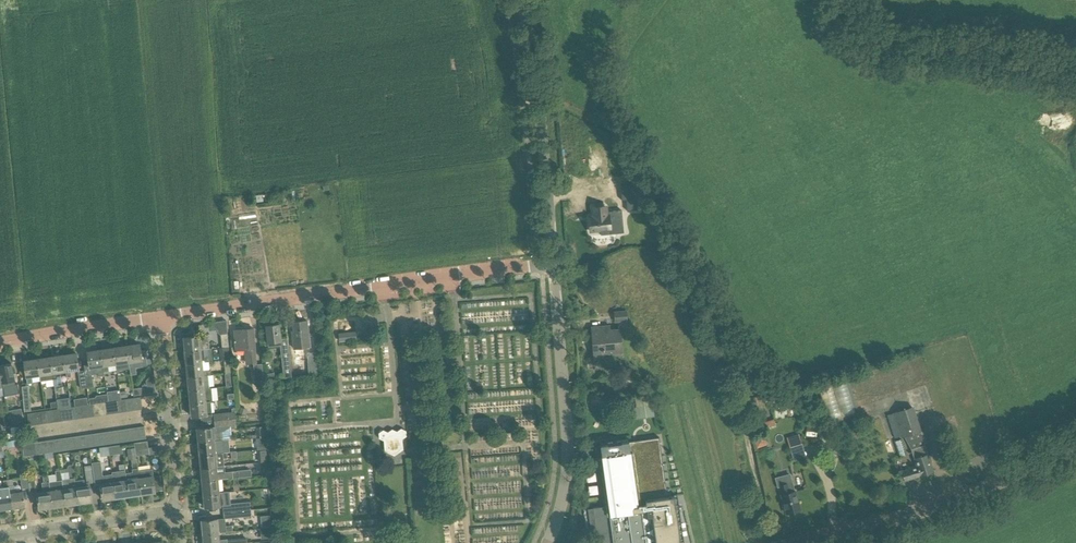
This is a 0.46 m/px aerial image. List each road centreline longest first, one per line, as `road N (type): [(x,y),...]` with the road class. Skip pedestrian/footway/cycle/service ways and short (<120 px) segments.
road 1 (track): [(760,542),(760,500),(733,362),(666,213),(615,131),(593,118)]
road 2 (residential): [(159,319),(553,264)]
road 3 (unclassified): [(1075,450),(1005,486),(802,542)]
road 4 (unclassified): [(548,542),(566,464),(553,264)]
road 5 (unclassified): [(553,264),(520,0)]
road 6 (residential): [(0,538),(182,513)]
road 7 (residential): [(0,346),(159,319)]
road 8 (unclassified): [(33,431),(170,414)]

